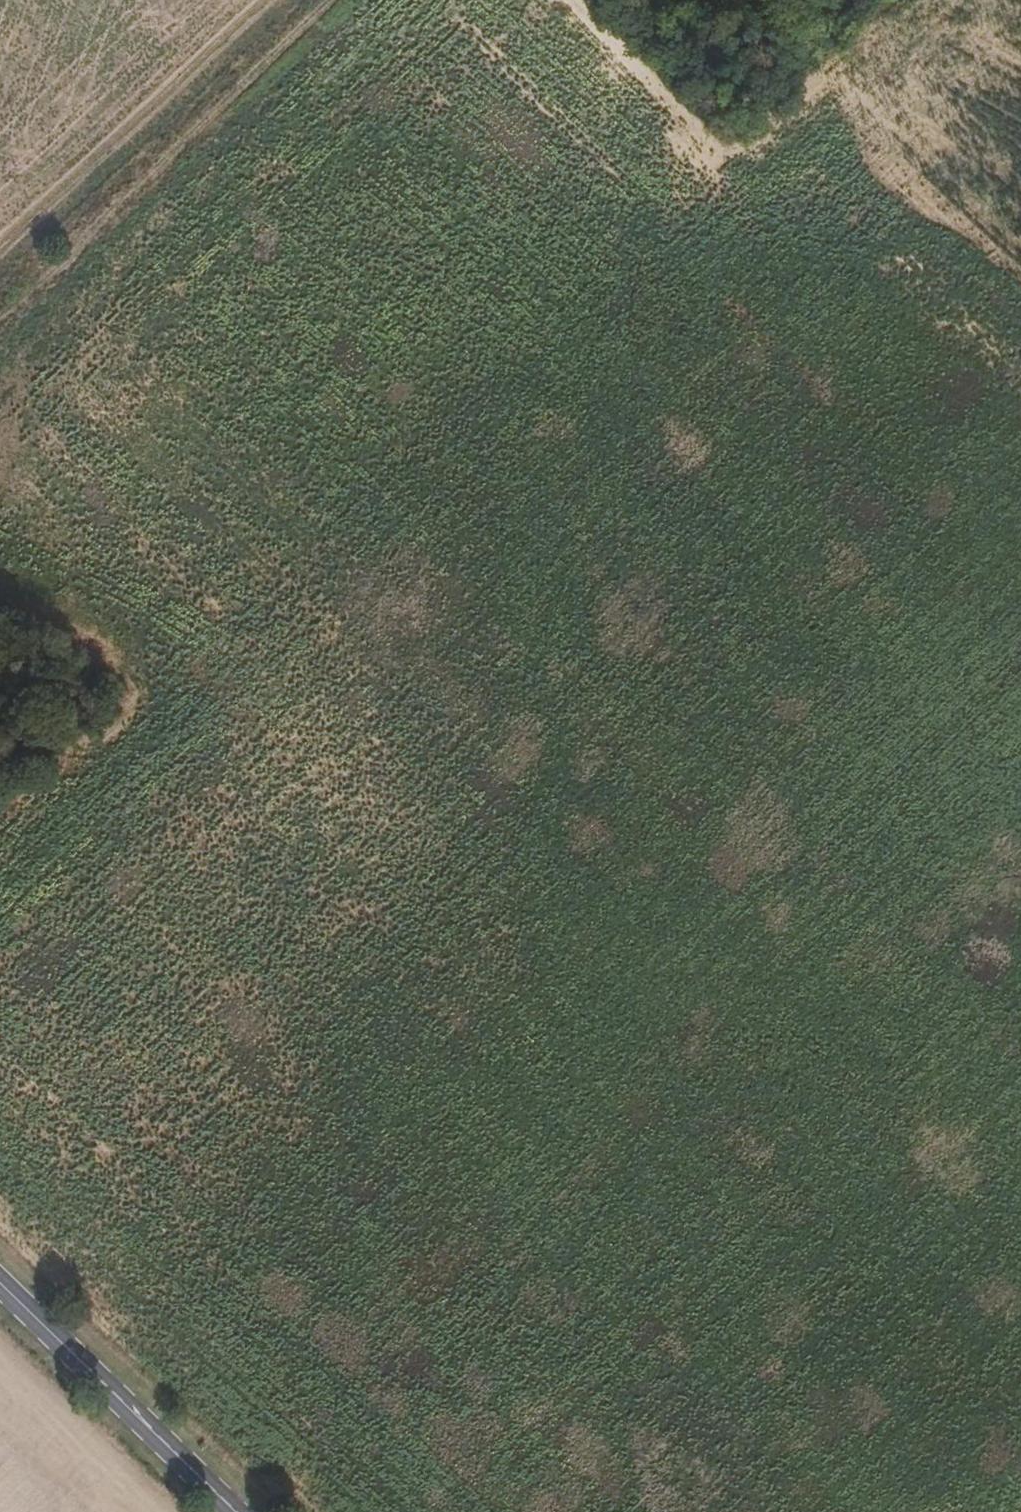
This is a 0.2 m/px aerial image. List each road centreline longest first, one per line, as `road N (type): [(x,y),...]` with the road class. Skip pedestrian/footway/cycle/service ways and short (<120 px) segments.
road 1 (track): [(334,0),(0,309)]
road 2 (secondary): [(0,1281),(238,1511)]

